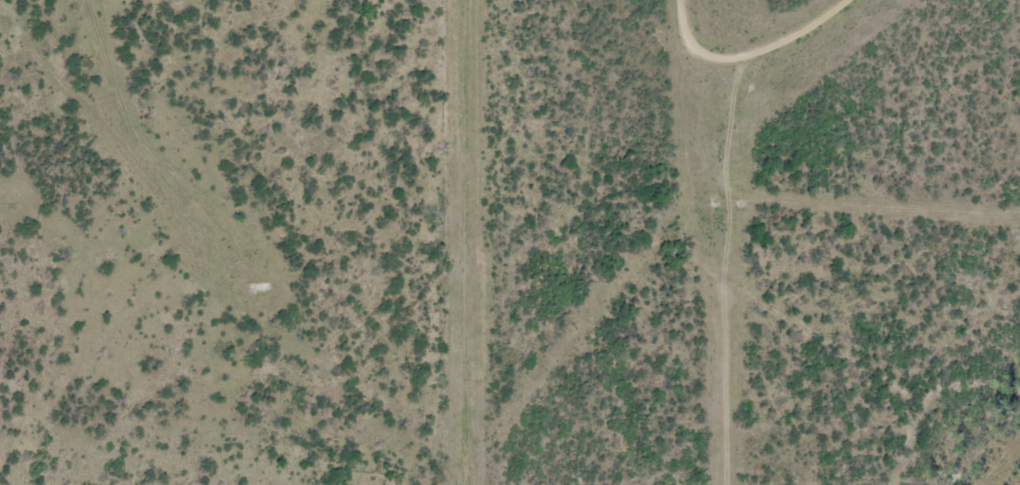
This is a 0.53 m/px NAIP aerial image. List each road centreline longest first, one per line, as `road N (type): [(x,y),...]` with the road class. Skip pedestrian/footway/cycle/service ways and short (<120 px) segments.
road 1 (track): [(858,0),(811,52),(734,52),(676,0)]

